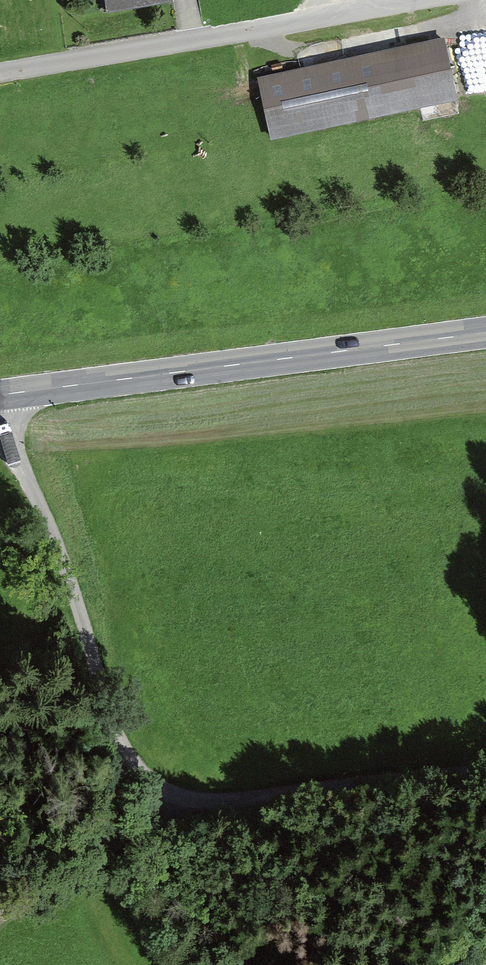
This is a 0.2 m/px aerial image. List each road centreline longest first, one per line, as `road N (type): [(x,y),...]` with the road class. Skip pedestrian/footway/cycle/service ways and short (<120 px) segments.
road 1 (unclassified): [(485,769),(238,801),(195,802),(154,788),(128,756),(0,407)]
road 2 (secondary): [(485,333),(0,396)]
road 3 (residential): [(0,73),(417,0)]
road 4 (track): [(128,756),(99,848),(0,908)]

